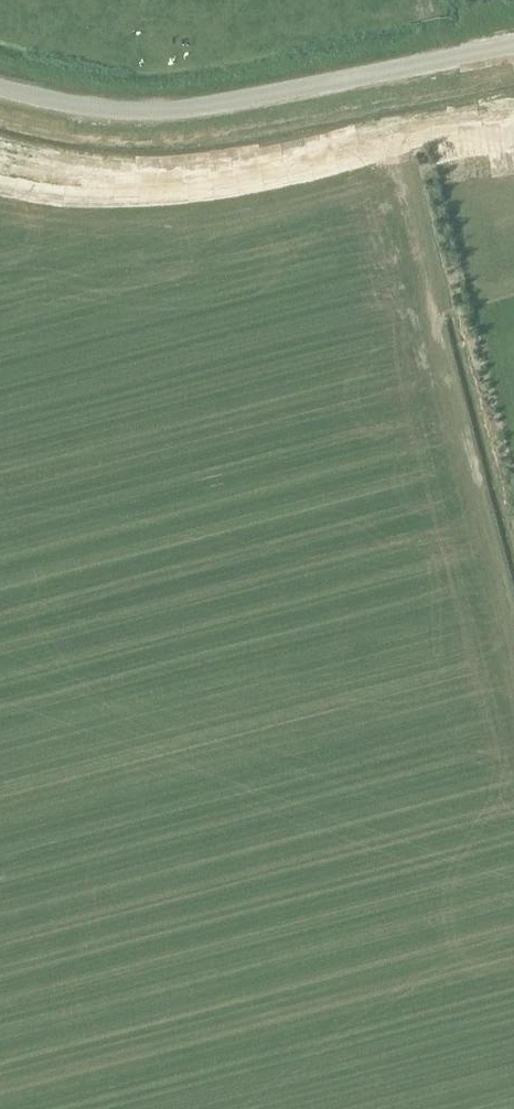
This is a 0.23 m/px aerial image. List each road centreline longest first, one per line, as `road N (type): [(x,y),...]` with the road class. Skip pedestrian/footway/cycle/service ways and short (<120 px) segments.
road 1 (unclassified): [(513,44),(172,110),(101,106),(0,86)]

